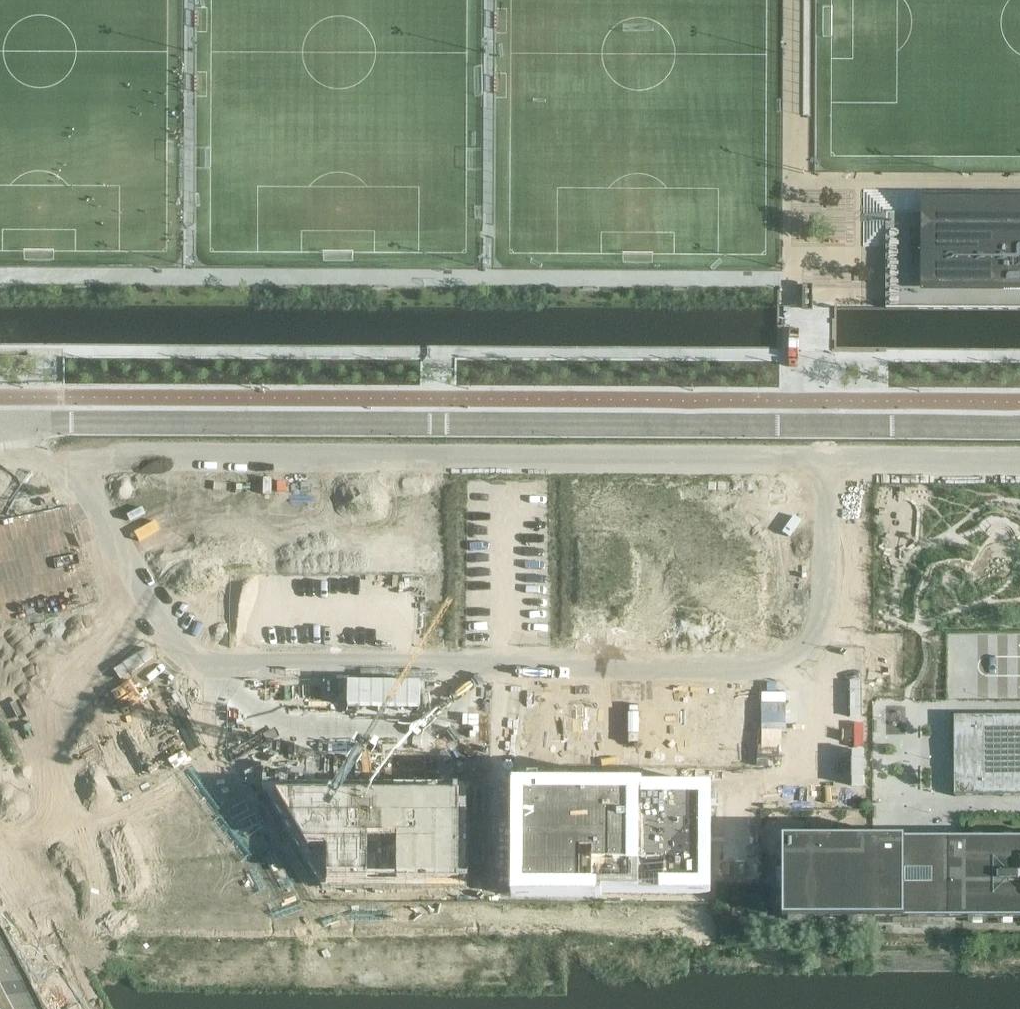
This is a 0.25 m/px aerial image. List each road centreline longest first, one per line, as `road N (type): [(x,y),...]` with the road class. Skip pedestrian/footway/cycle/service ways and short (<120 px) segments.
road 1 (residential): [(0,427),(1019,428)]
road 2 (residential): [(1019,645),(910,644),(889,668),(909,692),(1019,690)]
road 3 (unknown): [(75,1008),(0,871)]

